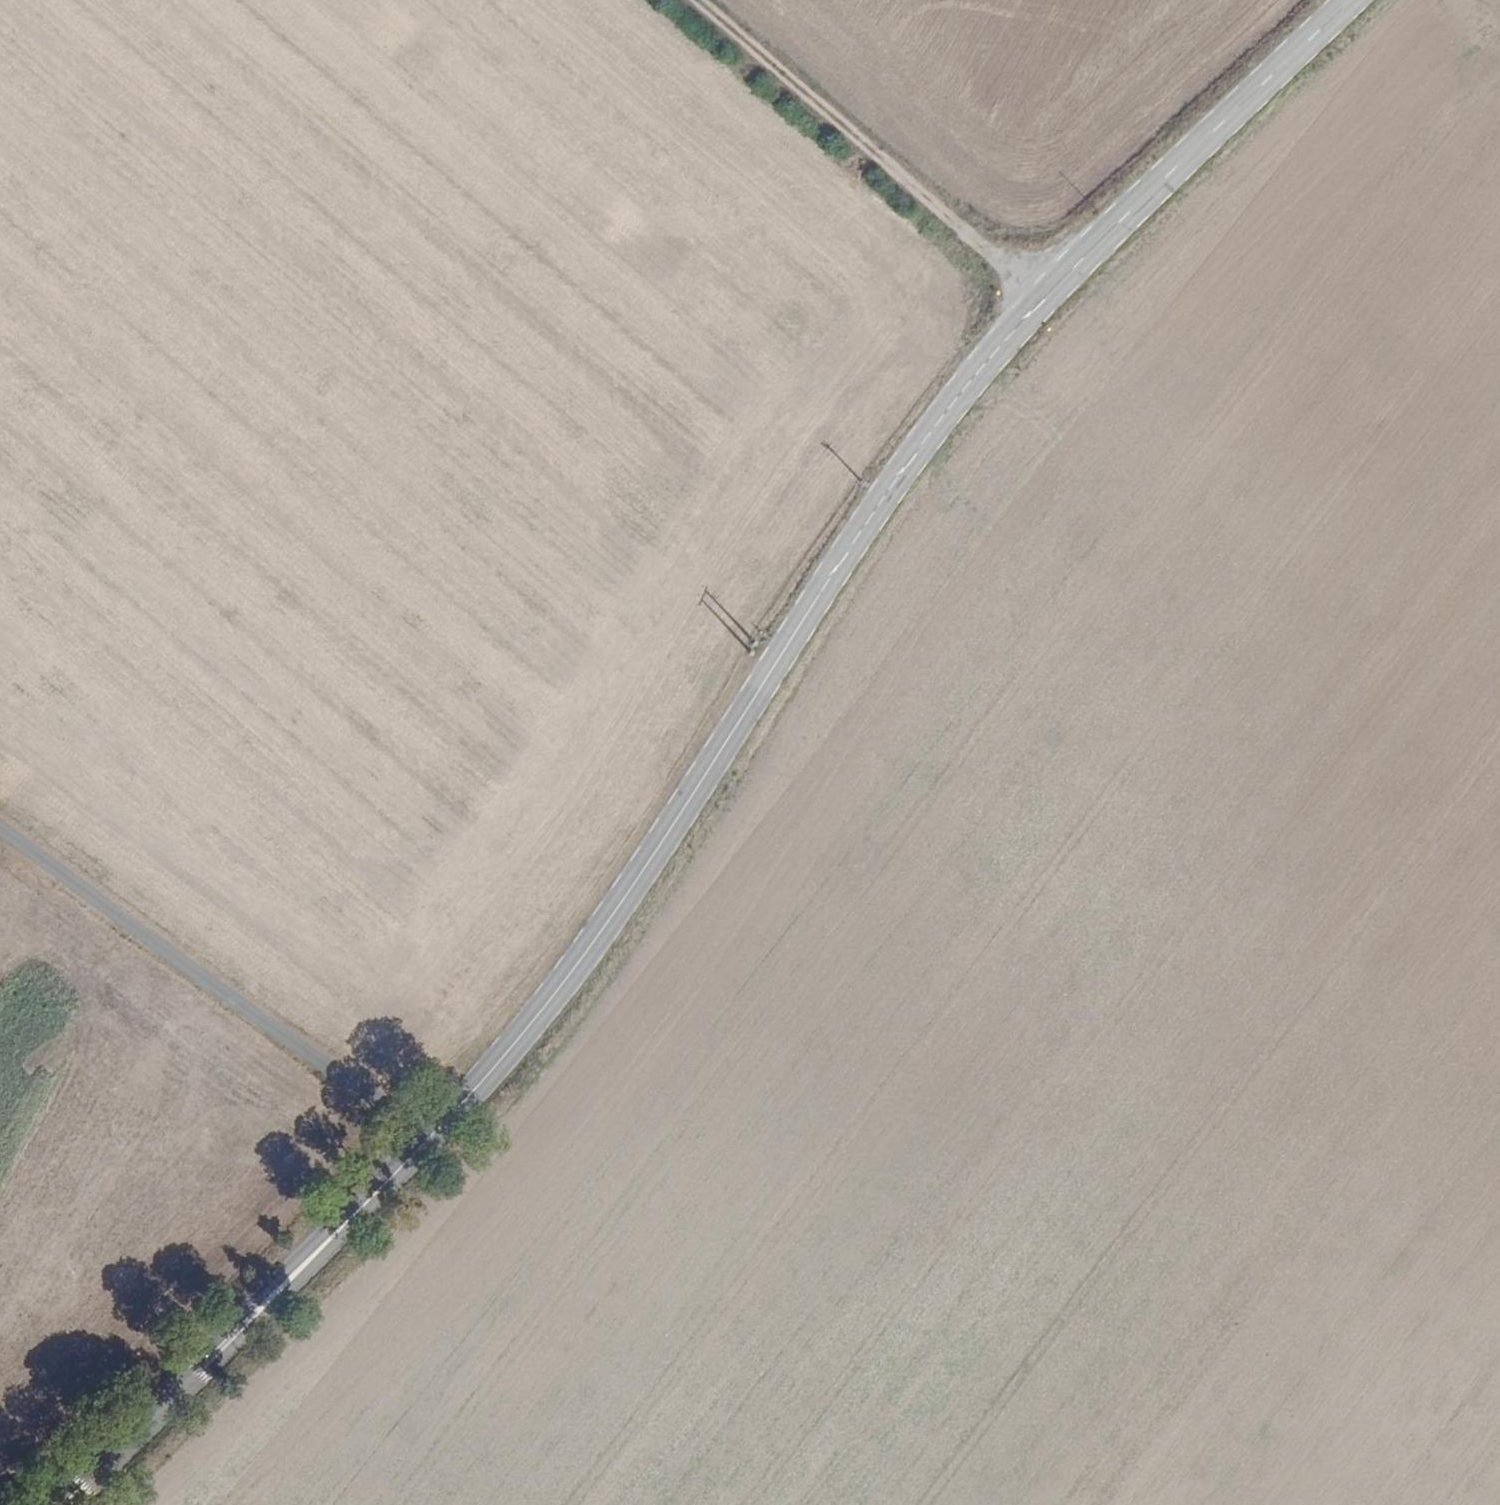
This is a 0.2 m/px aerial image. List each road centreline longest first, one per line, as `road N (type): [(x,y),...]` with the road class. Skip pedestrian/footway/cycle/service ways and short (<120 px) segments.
road 1 (secondary): [(1352,0),(1045,297),(912,461),(564,981),(429,1139)]
road 2 (residential): [(0,827),(429,1139)]
road 3 (secondary): [(429,1139),(62,1504)]
road 4 (track): [(701,0),(1045,297)]

